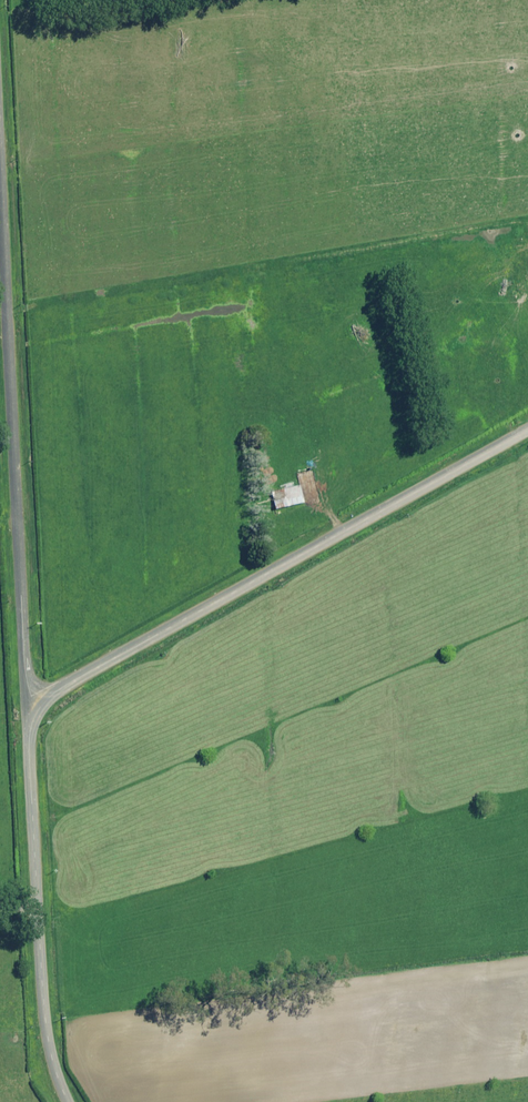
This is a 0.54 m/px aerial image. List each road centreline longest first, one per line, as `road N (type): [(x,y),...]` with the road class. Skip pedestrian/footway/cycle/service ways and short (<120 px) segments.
road 1 (unclassified): [(0,152),(25,658),(30,692),(43,706)]
road 2 (unclassified): [(43,706),(74,681),(527,429)]
road 3 (unclassified): [(69,1101),(53,1058),(43,983),(31,740),(43,706)]

